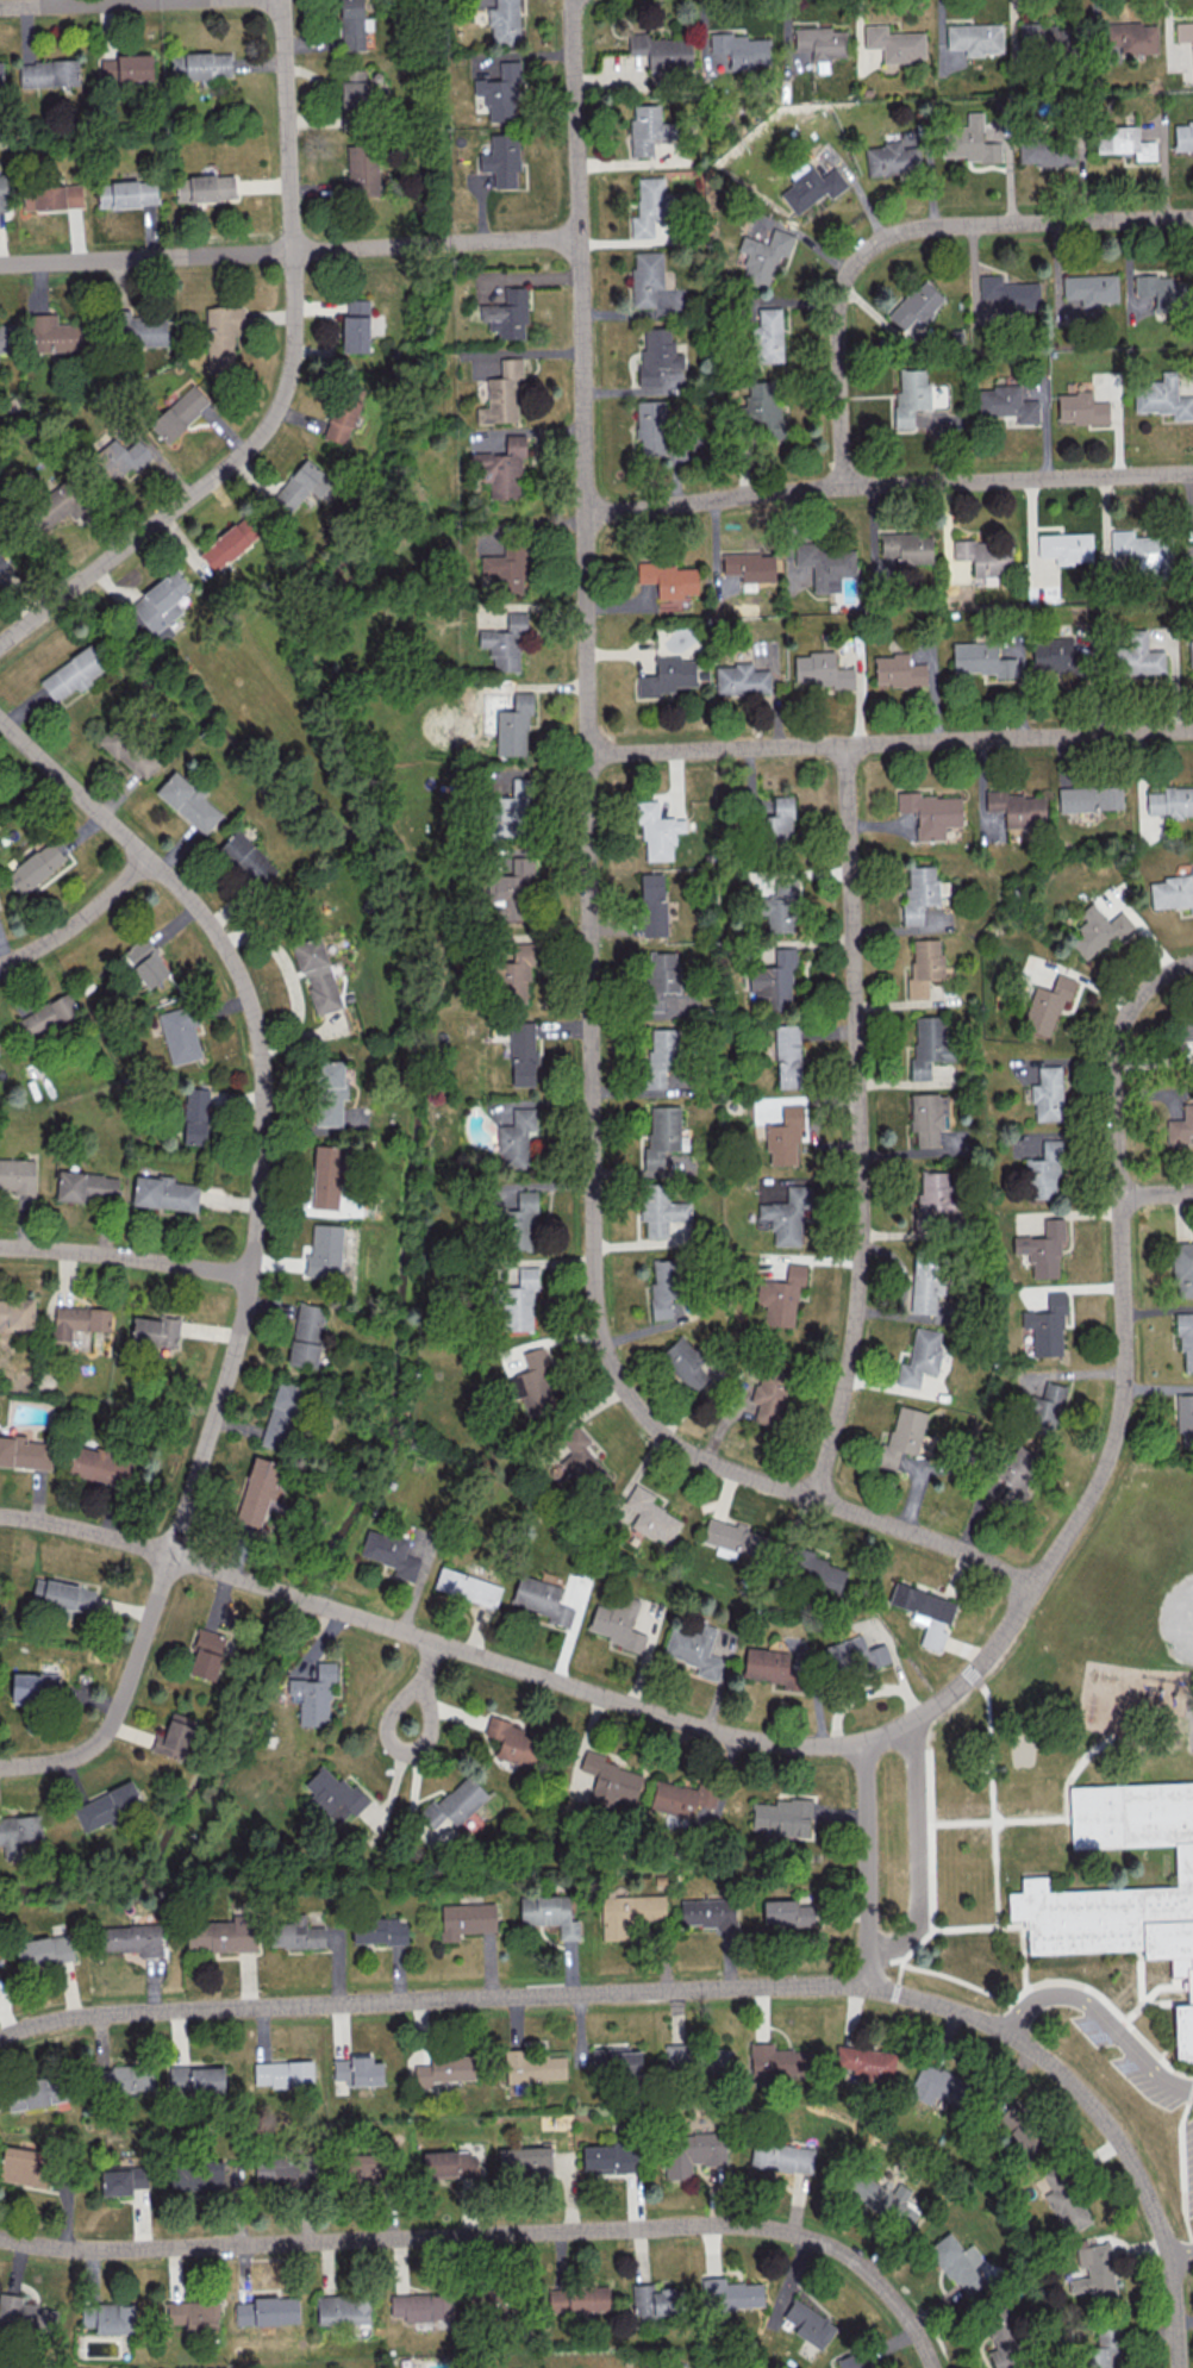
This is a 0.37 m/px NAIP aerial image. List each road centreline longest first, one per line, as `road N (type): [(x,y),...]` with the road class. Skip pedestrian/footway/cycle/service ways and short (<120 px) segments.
road 1 (residential): [(1031,1595),(972,1554),(704,1462),(648,1419),(608,1355),(593,1261),(572,0)]
road 2 (residential): [(1192,967),(1133,1013),(1117,1067),(1125,1372),(1111,1456),(1031,1595),(972,1675),(862,1747),(742,1741),(152,1550),(0,1516)]
road 3 (residential): [(1008,2036),(972,2016),(839,1985),(100,2016),(0,2042)]
road 4 (residential): [(929,2367),(905,2313),(873,2275),(836,2248),(777,2230),(95,2253),(0,2238)]
road 5 (residential): [(170,1557),(251,1276),(261,1200),(255,1031),(246,995),(211,925),(0,719)]
road 6 (residential): [(811,1498),(848,1372),(862,1206),(845,745)]
road 7 (residential): [(281,0),(294,320),(280,404),(212,480),(81,582)]
road 8 (residential): [(1192,474),(844,487),(586,517)]
road 9 (residential): [(1192,732),(587,751)]
road 10 (residential): [(580,238),(0,263)]
road 11 (residential): [(1192,218),(922,231),(863,257),(845,287),(839,325),(844,487)]
road 12 (residential): [(1180,2367),(1166,2248),(1138,2178),(1101,2118),(1045,2061)]
road 13 (residential): [(170,1557),(102,1738),(65,1758),(0,1767)]
road 14 (residential): [(251,1276),(123,1255),(0,1248)]
road 15 (residential): [(864,1986),(870,1942),(862,1747)]
road 16 (residential): [(185,0),(0,7)]
road 17 (residential): [(146,857),(88,914),(0,964)]

